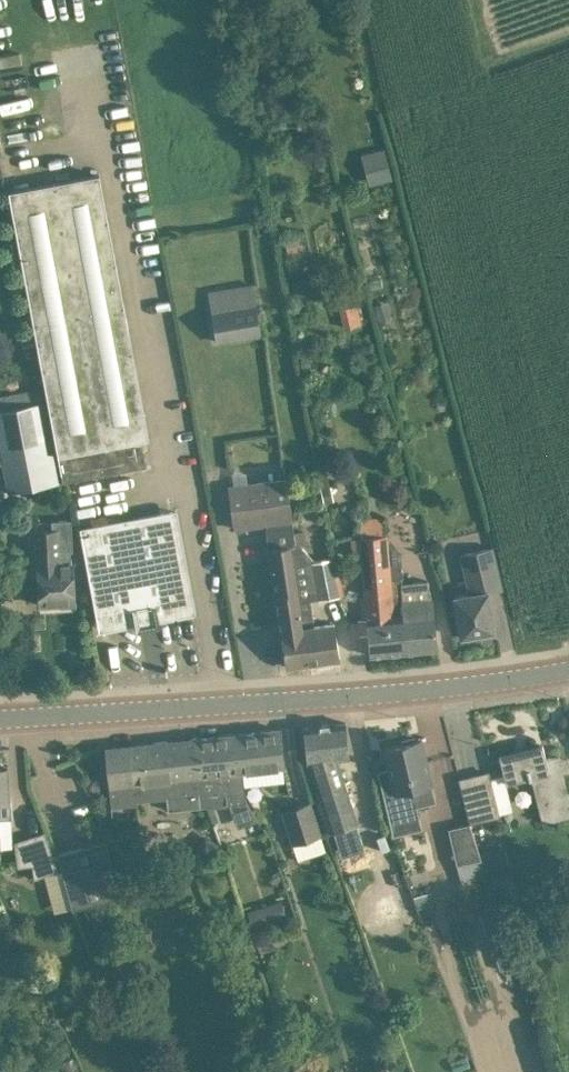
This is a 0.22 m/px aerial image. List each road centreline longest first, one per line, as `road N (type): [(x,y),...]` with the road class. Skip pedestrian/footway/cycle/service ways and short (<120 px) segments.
road 1 (tertiary): [(0,717),(312,698),(568,667)]

